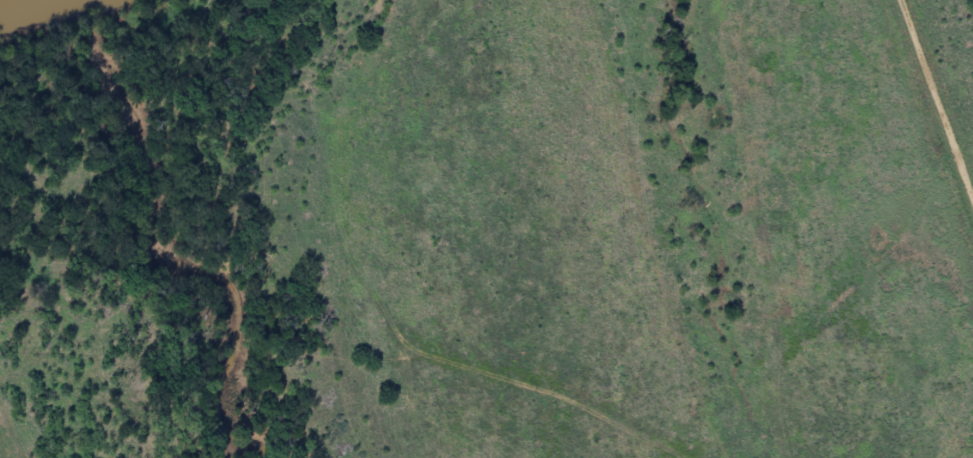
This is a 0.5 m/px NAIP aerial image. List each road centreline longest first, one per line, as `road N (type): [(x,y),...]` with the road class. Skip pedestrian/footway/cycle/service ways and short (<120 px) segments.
road 1 (residential): [(609,457),(414,300),(348,226),(342,131)]
road 2 (residential): [(103,457),(105,431),(65,304)]
road 3 (residential): [(972,146),(917,0)]

